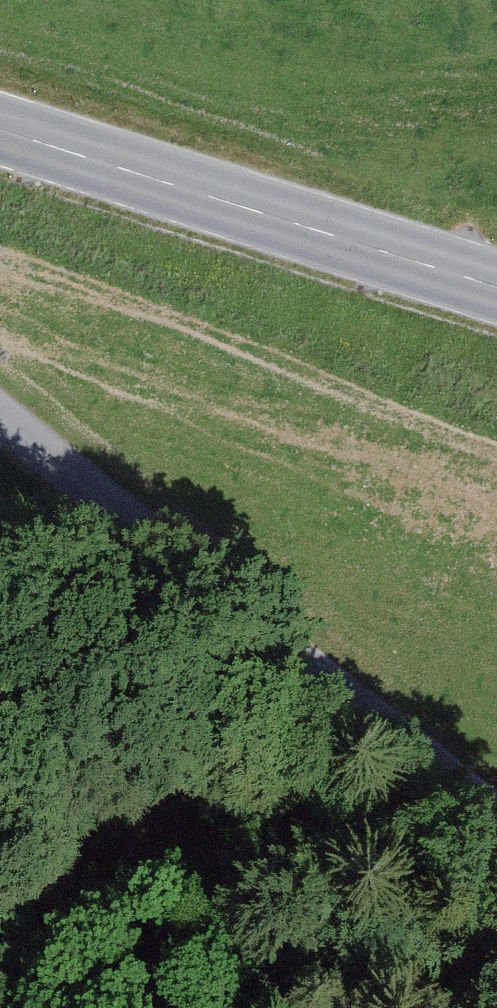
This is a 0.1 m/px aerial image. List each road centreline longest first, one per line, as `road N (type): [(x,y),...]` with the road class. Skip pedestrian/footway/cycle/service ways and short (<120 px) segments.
road 1 (tertiary): [(0,406),(496,822)]
road 2 (primary): [(0,129),(496,286)]
road 3 (track): [(0,904),(486,814)]

